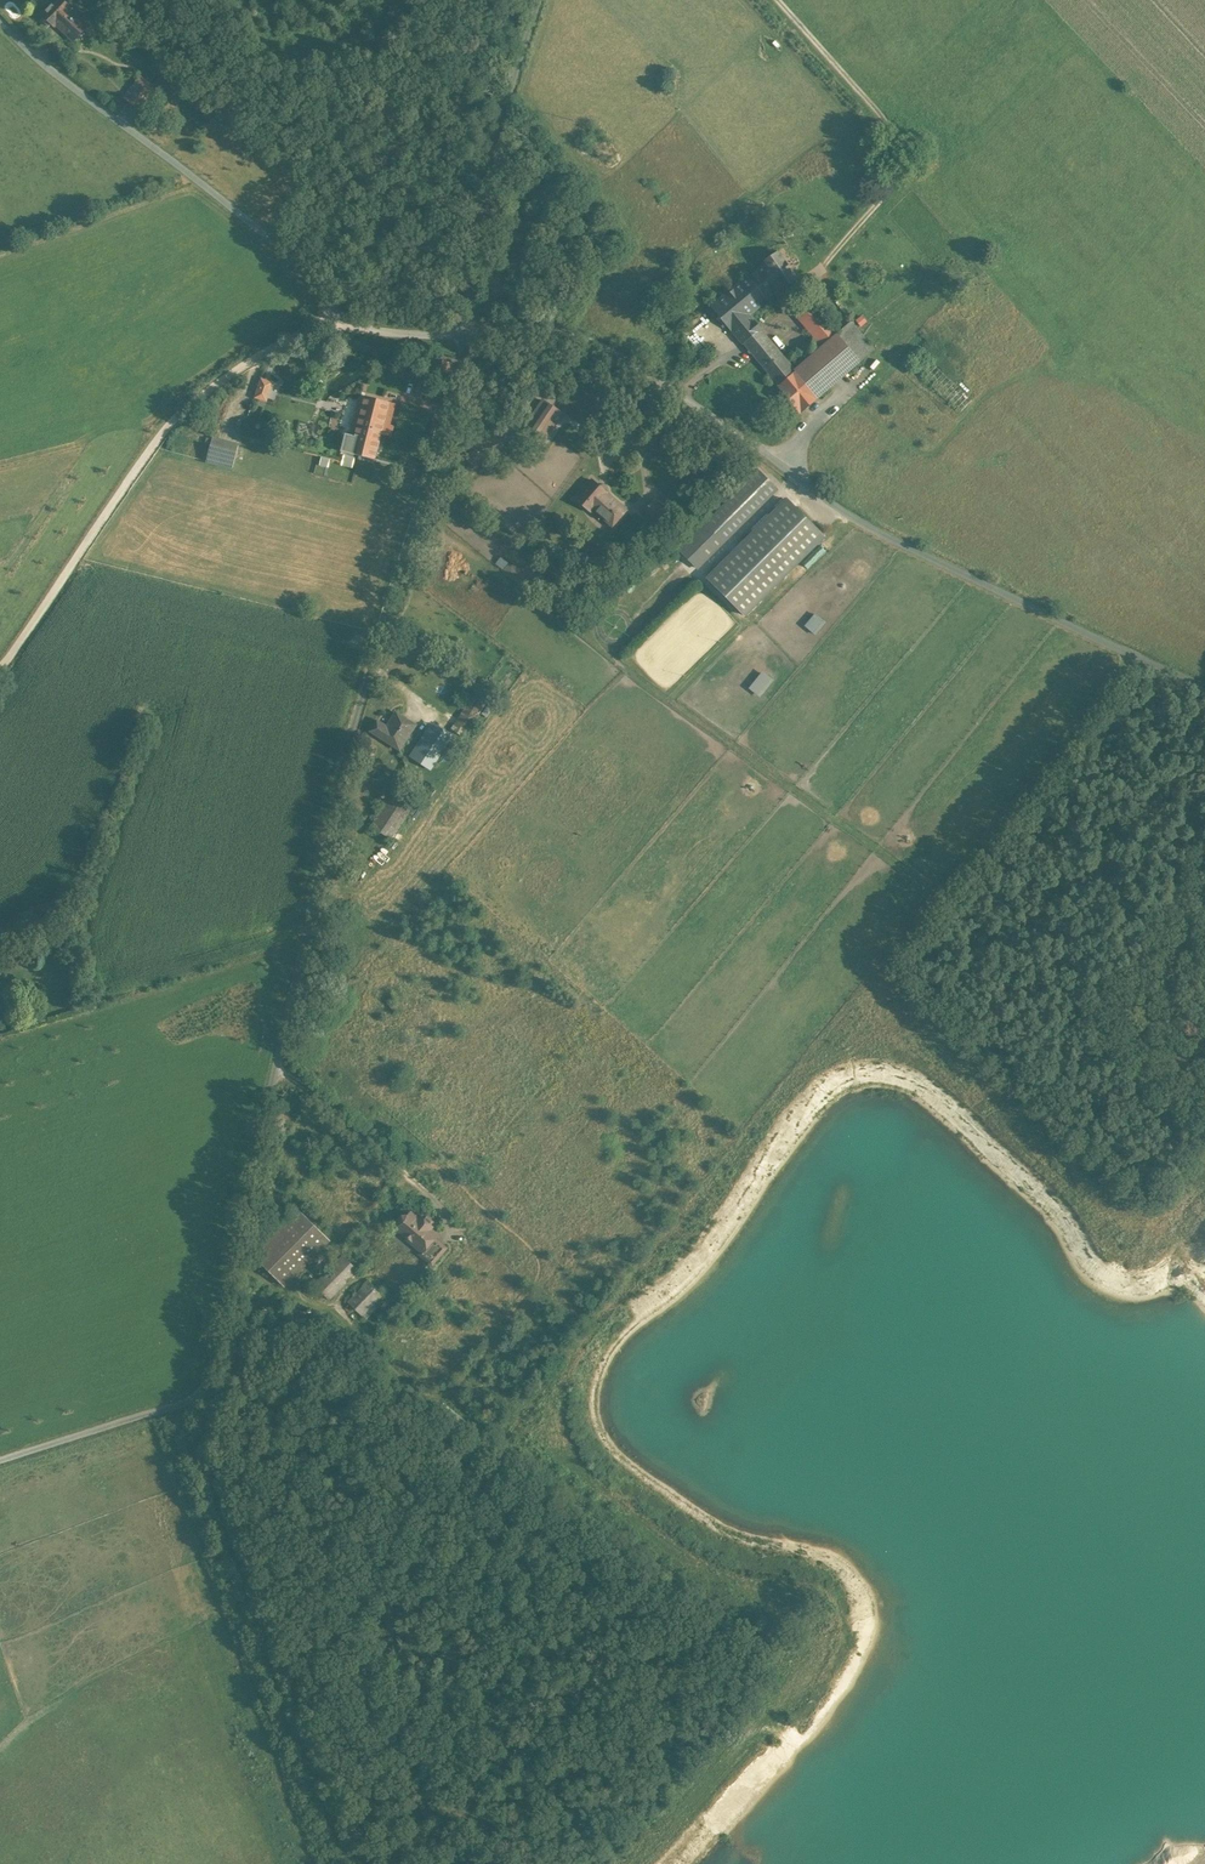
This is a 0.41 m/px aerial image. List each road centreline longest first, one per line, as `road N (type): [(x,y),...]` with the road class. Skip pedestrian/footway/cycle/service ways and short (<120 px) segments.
road 1 (track): [(0,1429),(254,1192),(376,666),(467,333)]
road 2 (unclassified): [(467,333),(536,322),(581,334),(843,513),(1204,690)]
road 3 (track): [(595,1863),(635,1830),(667,1787),(678,1713),(675,1663),(638,1605),(483,1472),(319,1374)]
road 4 (track): [(311,1280),(260,1319),(207,1436),(212,1477),(334,1826),(364,1863)]
road 5 (unclassified): [(467,333),(367,328),(333,307),(274,238),(68,81),(0,15)]
road 6 (track): [(333,307),(180,417),(9,661)]
road 7 (track): [(812,286),(897,185),(903,158),(888,119),(779,0)]
road 8 (unclassified): [(541,0),(488,156),(467,333)]
road 9 (track): [(311,1280),(401,1165),(283,1063)]

